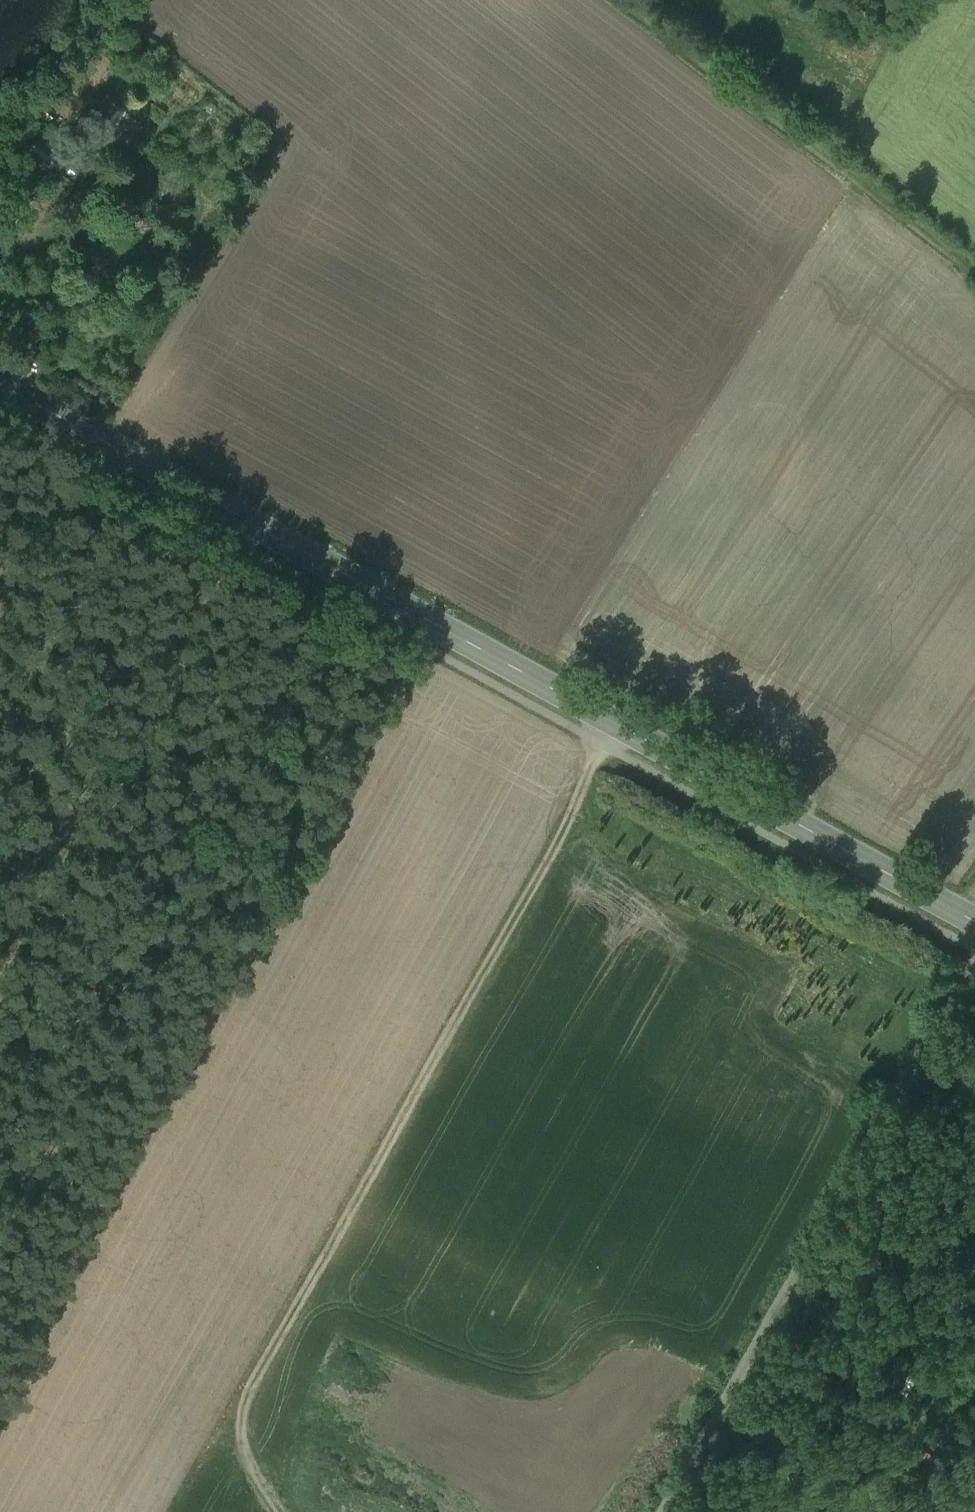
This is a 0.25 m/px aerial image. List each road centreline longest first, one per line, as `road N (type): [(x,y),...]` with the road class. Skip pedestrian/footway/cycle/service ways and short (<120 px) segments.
road 1 (tertiary): [(0,384),(974,925)]
road 2 (residential): [(659,1511),(974,965)]

